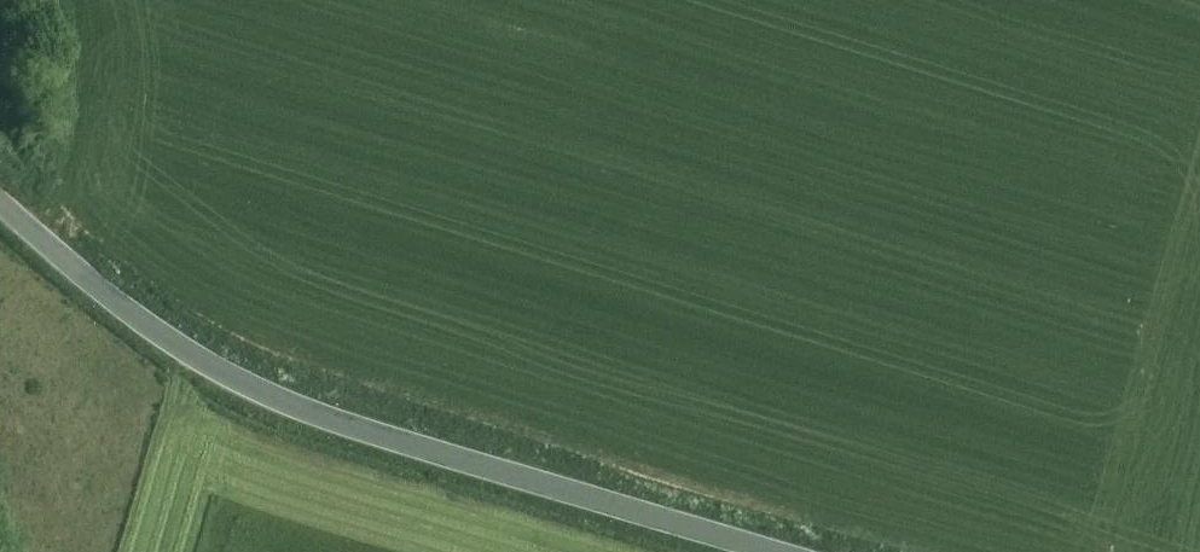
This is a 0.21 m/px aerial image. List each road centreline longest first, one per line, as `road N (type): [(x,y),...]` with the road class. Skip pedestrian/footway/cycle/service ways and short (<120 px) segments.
road 1 (secondary): [(771,551),(277,399),(179,346),(0,202)]

